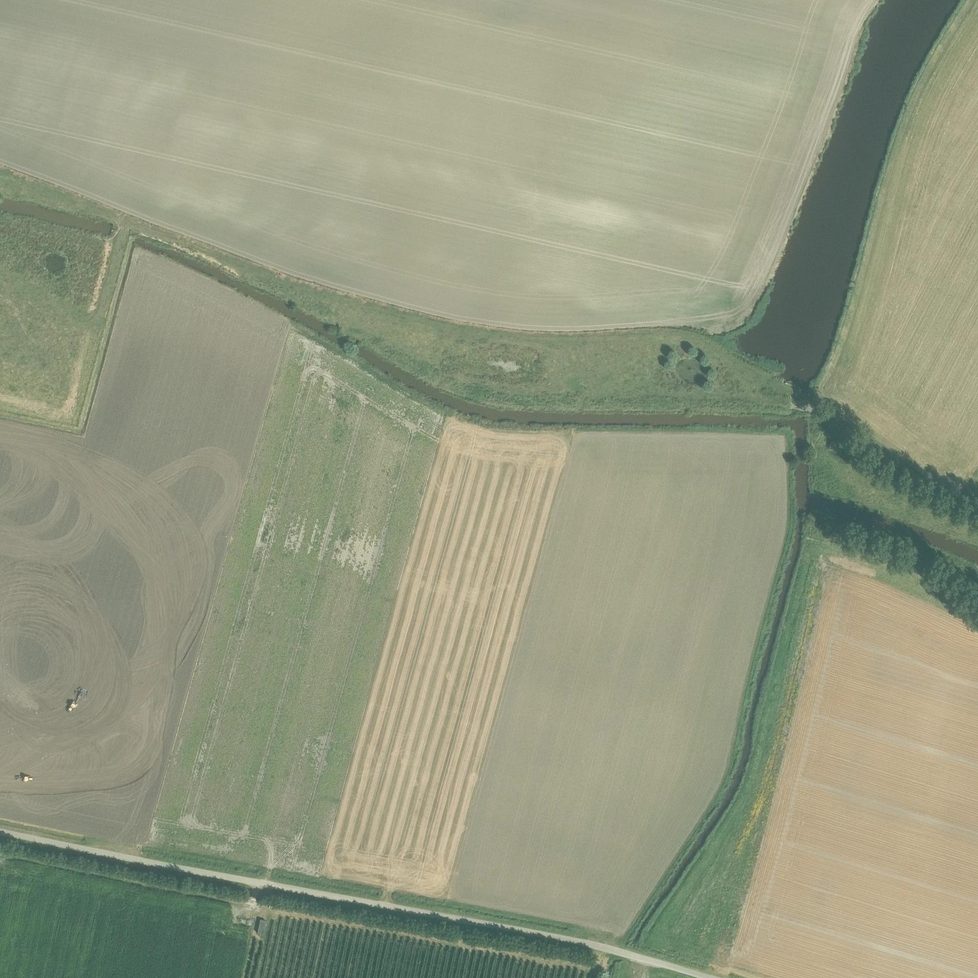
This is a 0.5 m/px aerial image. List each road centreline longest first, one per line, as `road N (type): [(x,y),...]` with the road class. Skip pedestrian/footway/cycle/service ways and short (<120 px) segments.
road 1 (unclassified): [(707,977),(587,944),(0,833)]

